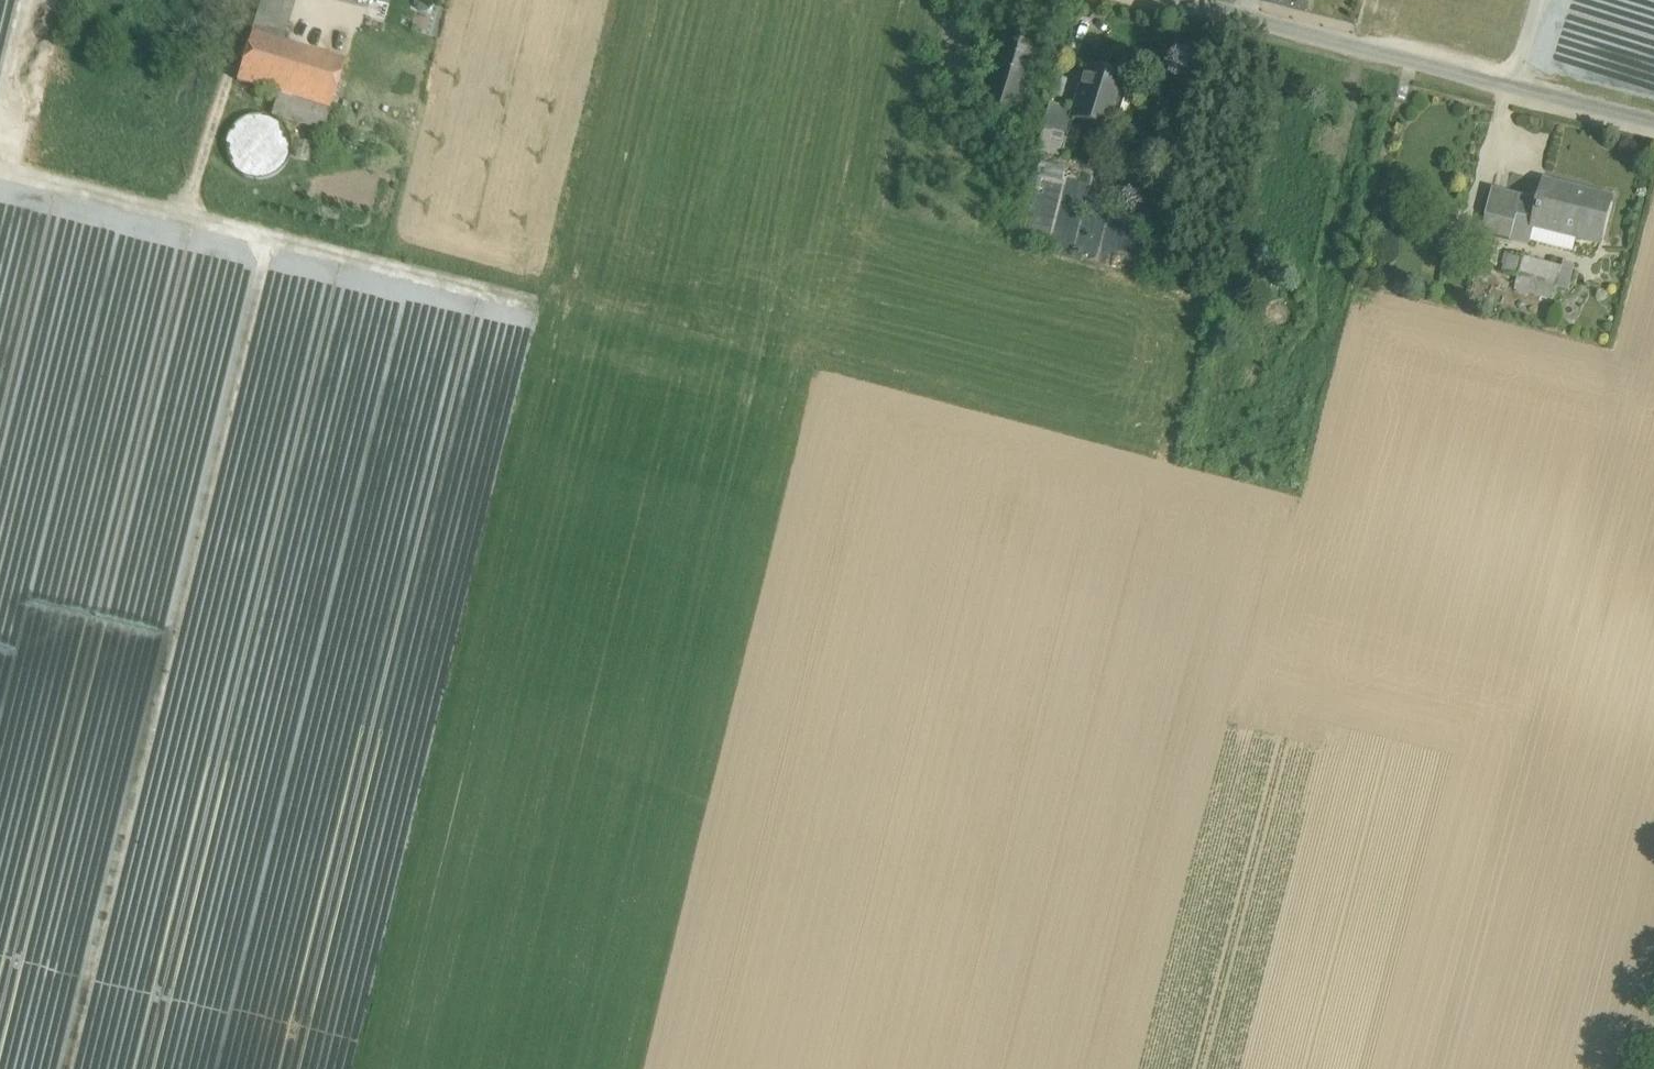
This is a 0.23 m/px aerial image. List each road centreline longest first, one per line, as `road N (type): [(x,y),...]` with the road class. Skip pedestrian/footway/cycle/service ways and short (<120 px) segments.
road 1 (unclassified): [(1653,123),(1179,0)]

